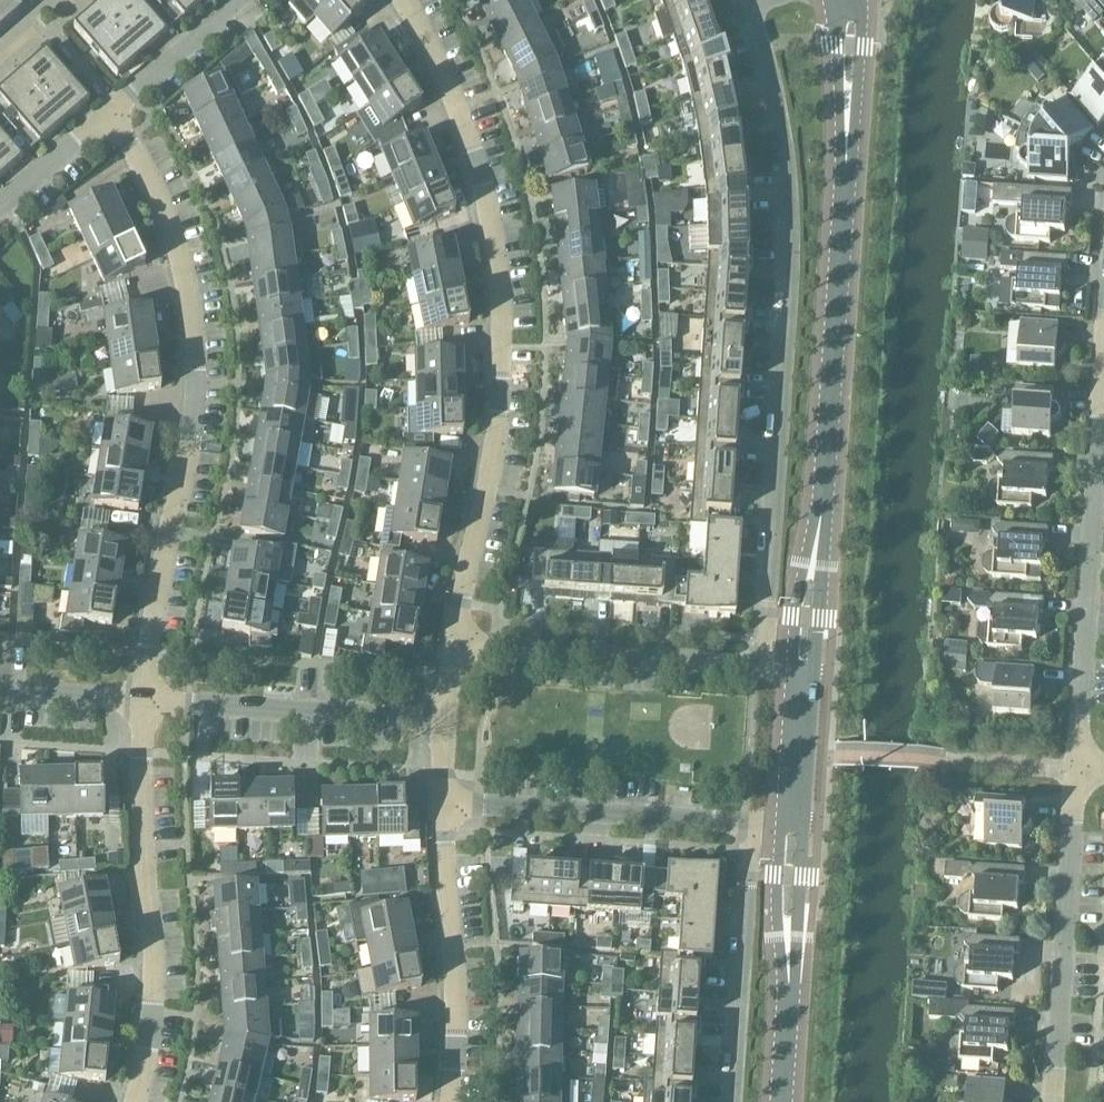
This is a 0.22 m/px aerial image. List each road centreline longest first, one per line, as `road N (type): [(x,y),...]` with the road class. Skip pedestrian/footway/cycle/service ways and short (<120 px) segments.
road 1 (unclassified): [(803,670),(848,71),(845,0)]
road 2 (residential): [(749,2),(780,111),(790,189),(792,309),(765,667)]
road 3 (residential): [(455,645),(503,396),(504,267),(466,118),(403,0)]
road 4 (residential): [(151,704),(198,376),(193,309),(166,211),(114,118)]
road 5 (residential): [(142,1101),(158,991),(146,856),(151,704)]
road 6 (residential): [(1082,771),(1103,409)]
road 7 (residential): [(1058,1101),(1082,771)]
road 8 (residential): [(441,804),(754,824)]
road 9 (residential): [(765,667),(455,645)]
road 10 (residential): [(448,1101),(453,1053),(441,804)]
road 11 (residential): [(443,721),(151,704)]
road 12 (residential): [(733,1101),(754,824)]
road 13 (unclassified): [(779,1101),(793,828)]
road 14 (residential): [(114,118),(246,0)]
road 15 (unclassified): [(793,828),(803,670)]
road 16 (residential): [(151,704),(0,695)]
road 17 (residential): [(0,214),(114,118)]

